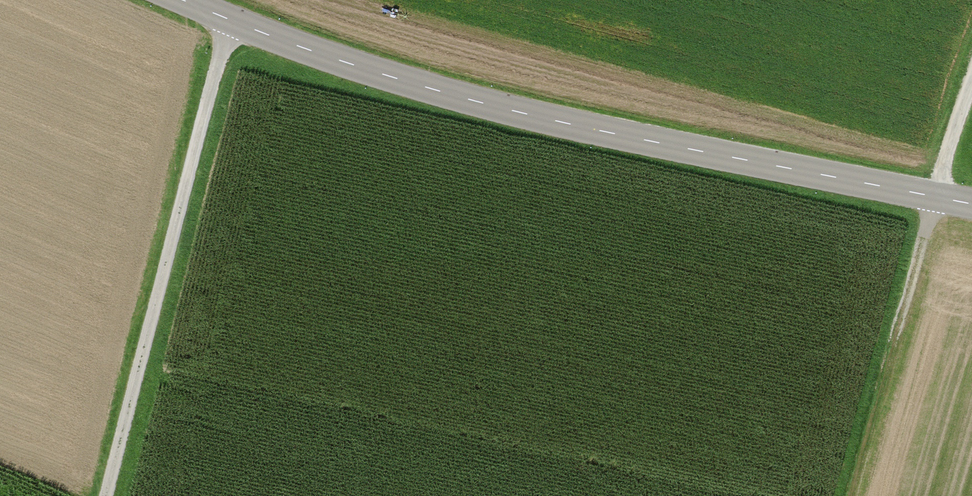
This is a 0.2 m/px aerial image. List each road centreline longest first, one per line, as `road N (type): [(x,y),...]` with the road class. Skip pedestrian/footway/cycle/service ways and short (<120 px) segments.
road 1 (tertiary): [(184,0),(447,93),(604,132),(971,204)]
road 2 (track): [(231,20),(109,495)]
road 3 (track): [(971,91),(850,495)]

